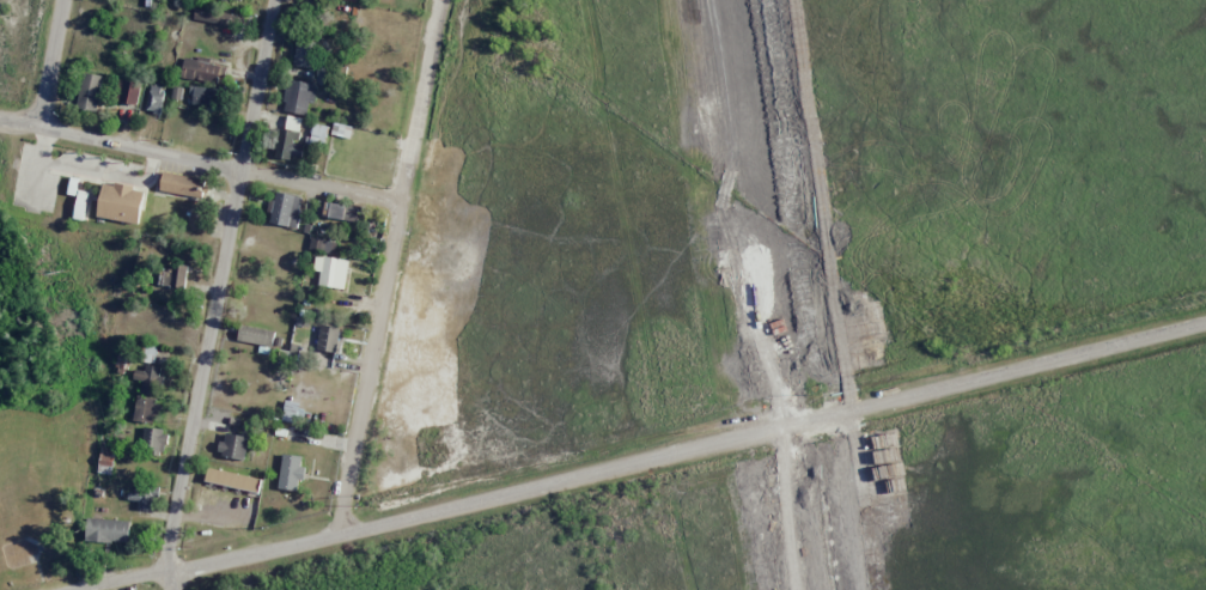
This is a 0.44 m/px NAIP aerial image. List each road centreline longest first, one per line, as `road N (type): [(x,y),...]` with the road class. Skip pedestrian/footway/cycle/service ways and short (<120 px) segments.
road 1 (residential): [(1205,320),(101,589)]
road 2 (residential): [(166,574),(271,0)]
road 3 (residential): [(340,534),(438,0)]
road 4 (residential): [(402,193),(0,118)]
road 5 (residential): [(38,126),(64,0)]

